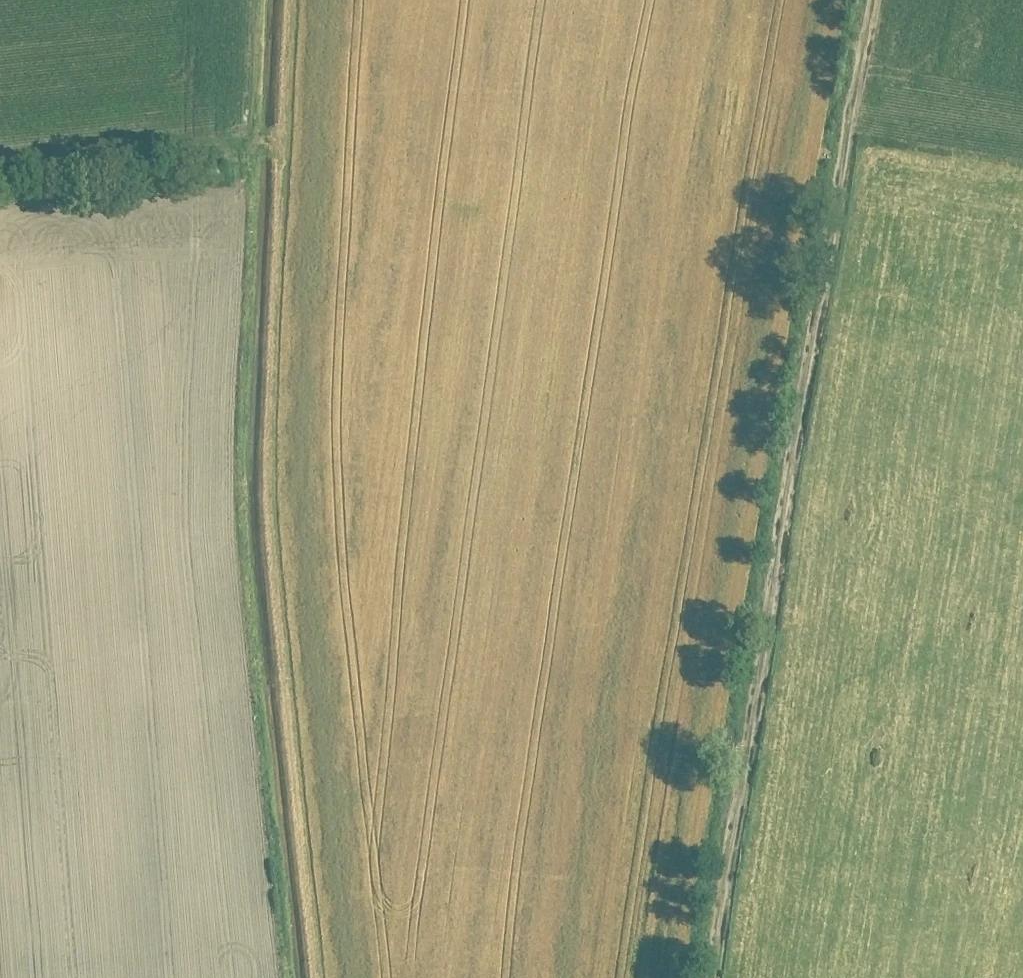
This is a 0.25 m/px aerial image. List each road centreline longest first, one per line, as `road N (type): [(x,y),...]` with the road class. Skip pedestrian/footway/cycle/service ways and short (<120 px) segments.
road 1 (track): [(870,0),(769,569),(711,977)]

